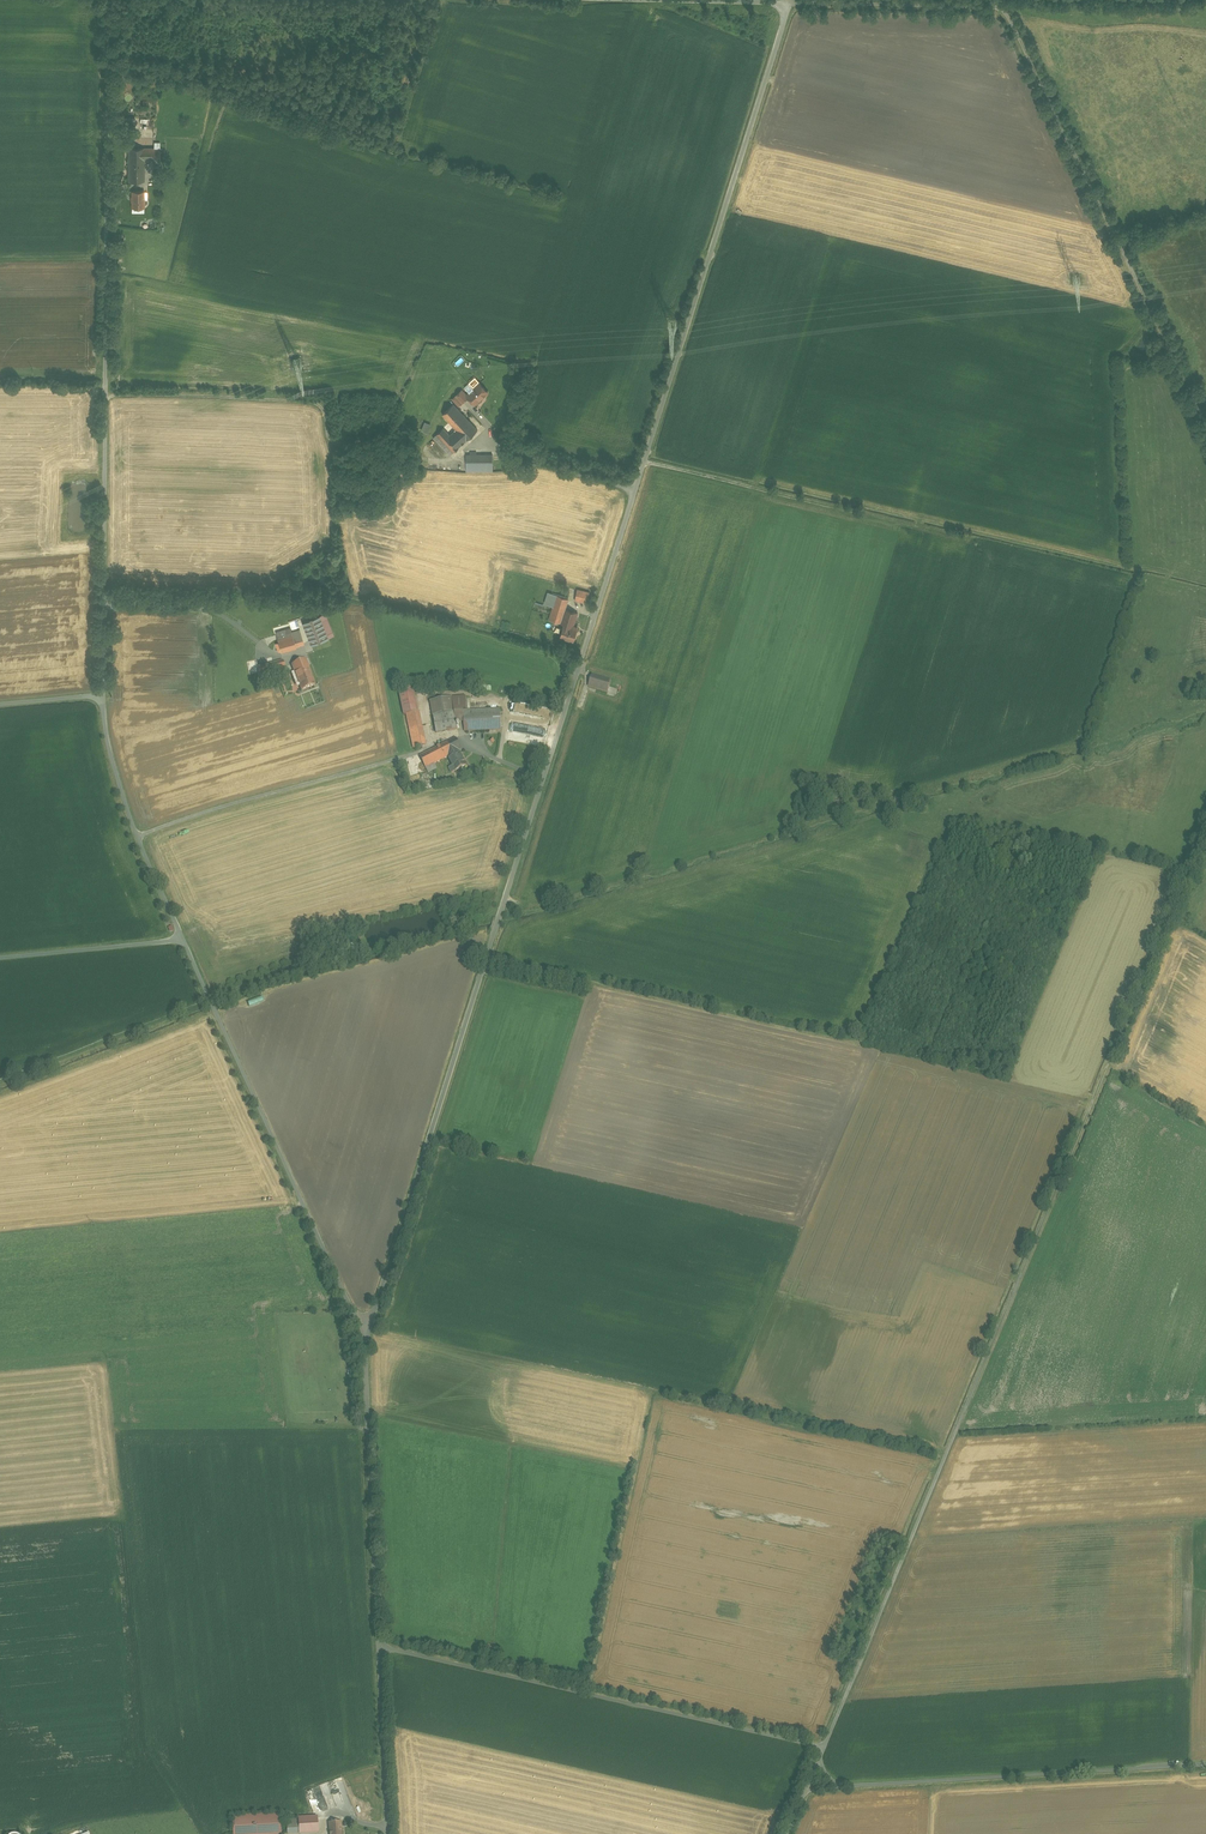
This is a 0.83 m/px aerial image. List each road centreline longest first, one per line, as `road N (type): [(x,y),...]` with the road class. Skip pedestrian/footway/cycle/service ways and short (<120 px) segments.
road 1 (unclassified): [(366,1337),(790,2)]
road 2 (track): [(1205,829),(787,1833)]
road 3 (unclassified): [(106,0),(102,696)]
road 4 (track): [(1205,422),(1002,10)]
road 5 (unclassified): [(824,1748),(380,1649)]
road 6 (unclassified): [(366,1337),(182,940)]
road 7 (unclassified): [(1205,1766),(841,1786),(819,1758)]
road 8 (track): [(506,898),(537,903),(880,799)]
road 9 (track): [(486,961),(848,1041)]
road 10 (track): [(644,462),(971,540)]
road 11 (unclassified): [(380,1649),(366,1337)]
road 12 (track): [(105,396),(307,402),(325,413),(333,443),(383,453)]
road 13 (unclassified): [(182,940),(130,816),(102,696)]
road 14 (track): [(790,2),(1002,10)]
road 15 (unclassified): [(389,1833),(380,1649)]
road 16 (unclassified): [(182,940),(0,959)]

